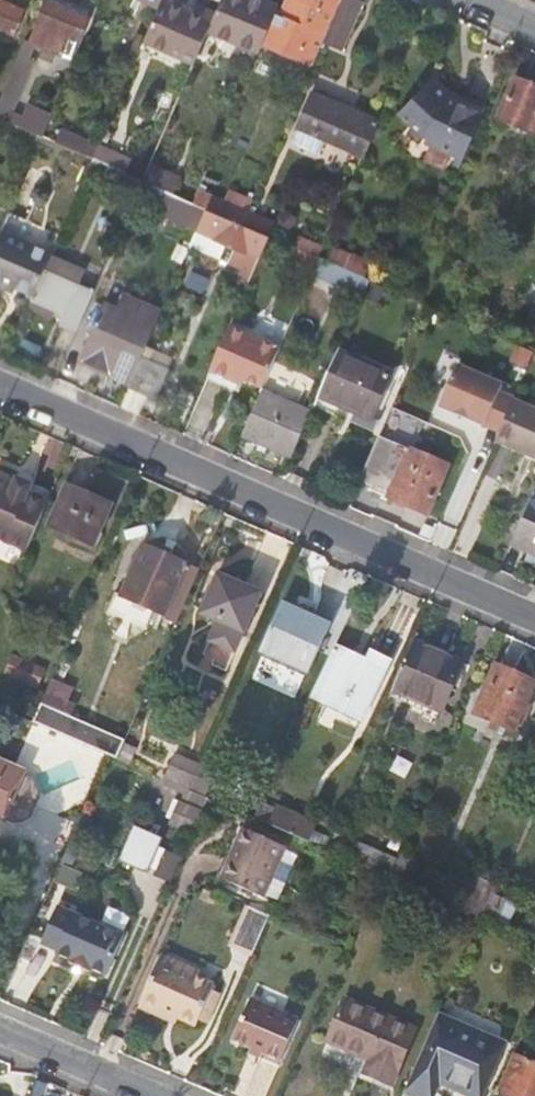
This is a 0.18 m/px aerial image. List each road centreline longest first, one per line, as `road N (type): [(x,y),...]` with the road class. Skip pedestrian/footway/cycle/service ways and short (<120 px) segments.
road 1 (residential): [(534,616),(0,383)]
road 2 (residential): [(0,1027),(159,1095)]

